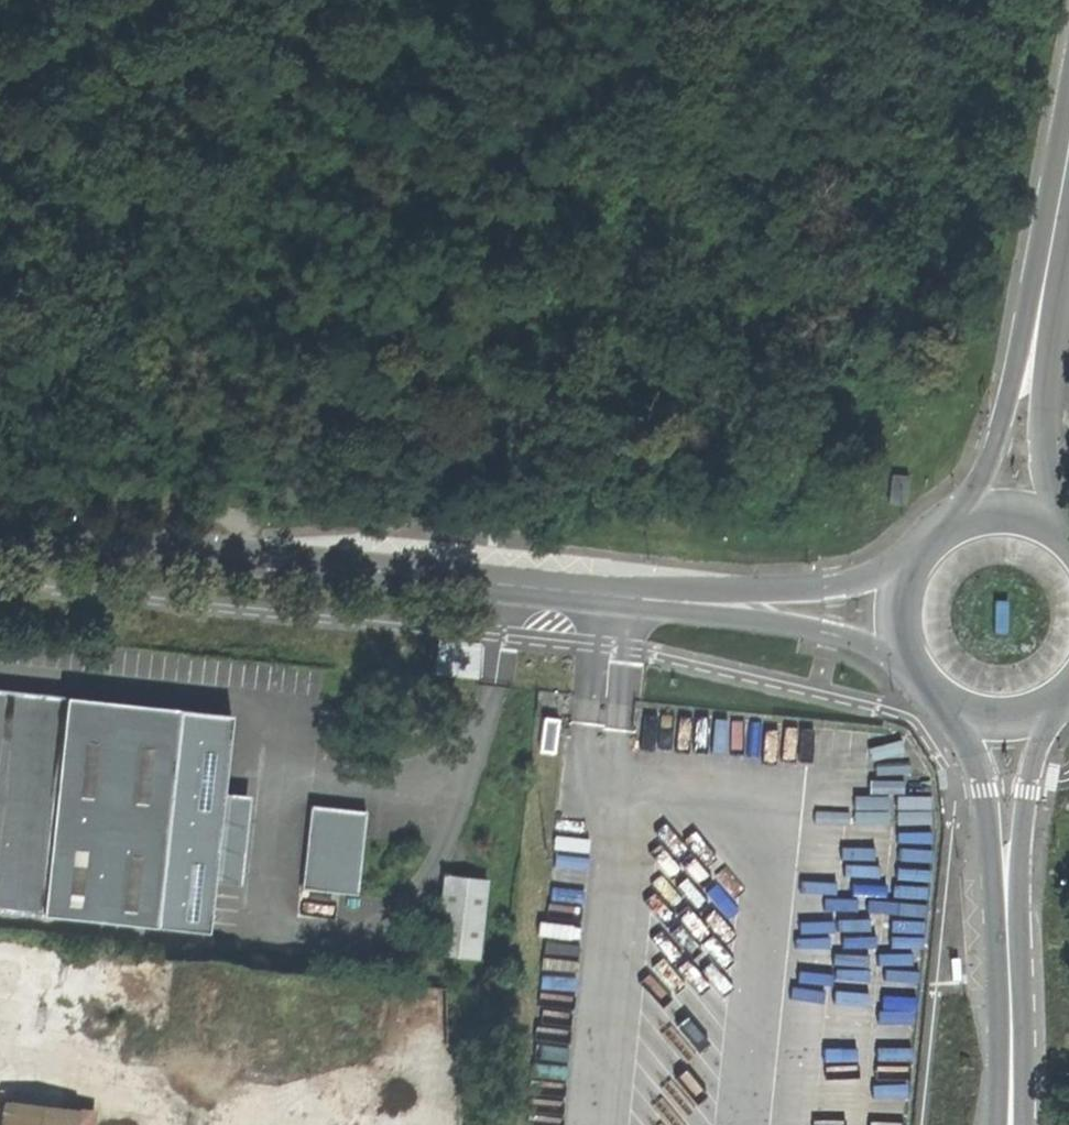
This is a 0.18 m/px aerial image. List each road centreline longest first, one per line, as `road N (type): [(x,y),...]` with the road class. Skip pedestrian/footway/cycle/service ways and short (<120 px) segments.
road 1 (unclassified): [(681,602),(0,533)]
road 2 (secondary): [(1064,534),(1044,450),(1050,248)]
road 3 (secondary): [(1050,248),(996,443),(958,519)]
road 4 (track): [(255,559),(149,488),(0,470)]
road 5 (secondary): [(955,709),(984,790),(1012,941)]
road 6 (secondary): [(1012,941),(1039,710)]
road 7 (unclassified): [(906,566),(681,602)]
road 8 (unclassified): [(681,602),(900,650)]
road 9 (secondary): [(1012,941),(1012,1124)]

